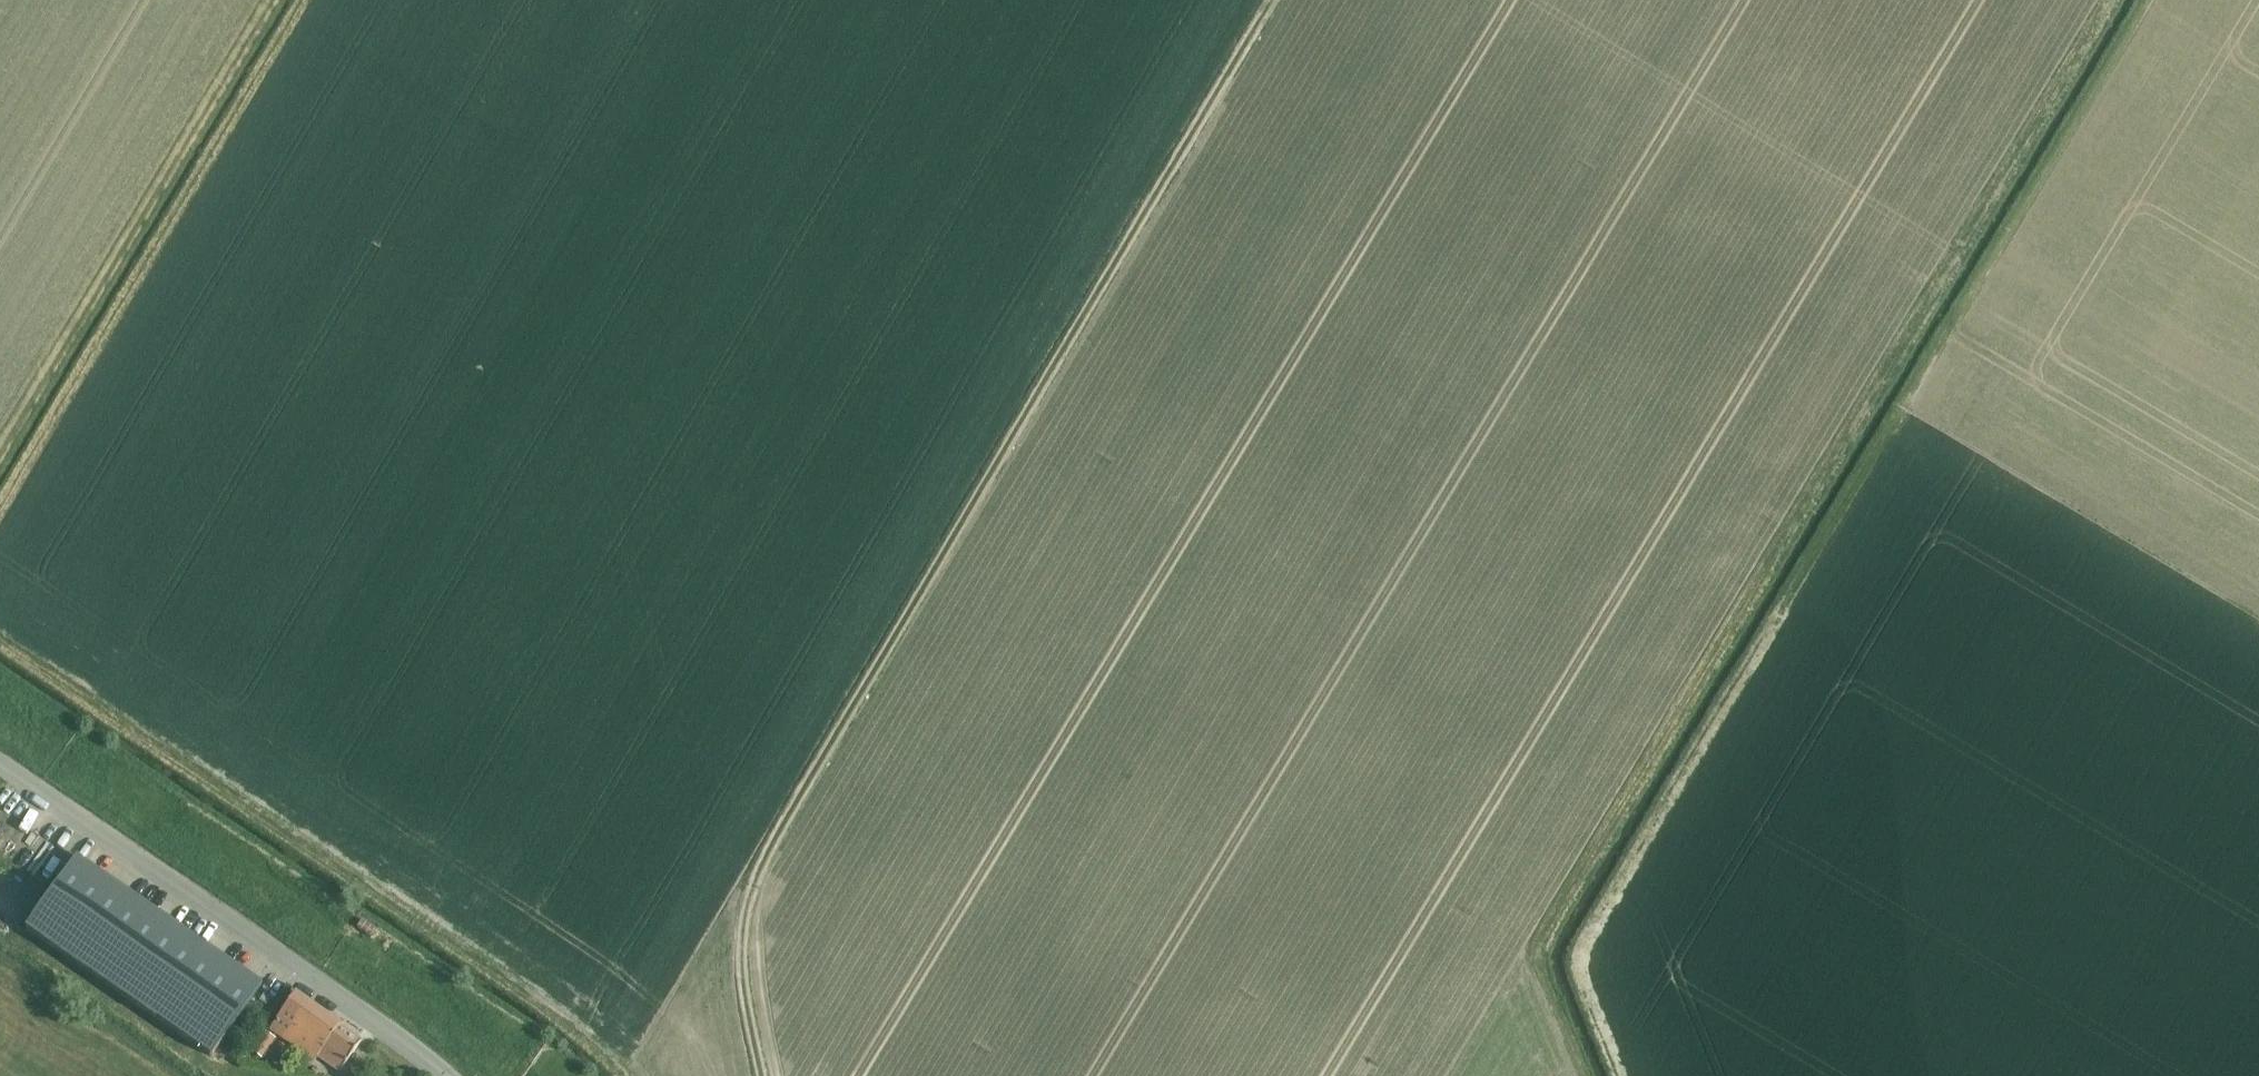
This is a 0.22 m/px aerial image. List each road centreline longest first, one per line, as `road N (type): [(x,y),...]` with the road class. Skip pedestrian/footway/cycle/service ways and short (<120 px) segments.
road 1 (track): [(761,1075),(740,974),(749,893),(765,857),(1272,0)]
road 2 (unclassified): [(451,1075),(0,768)]

